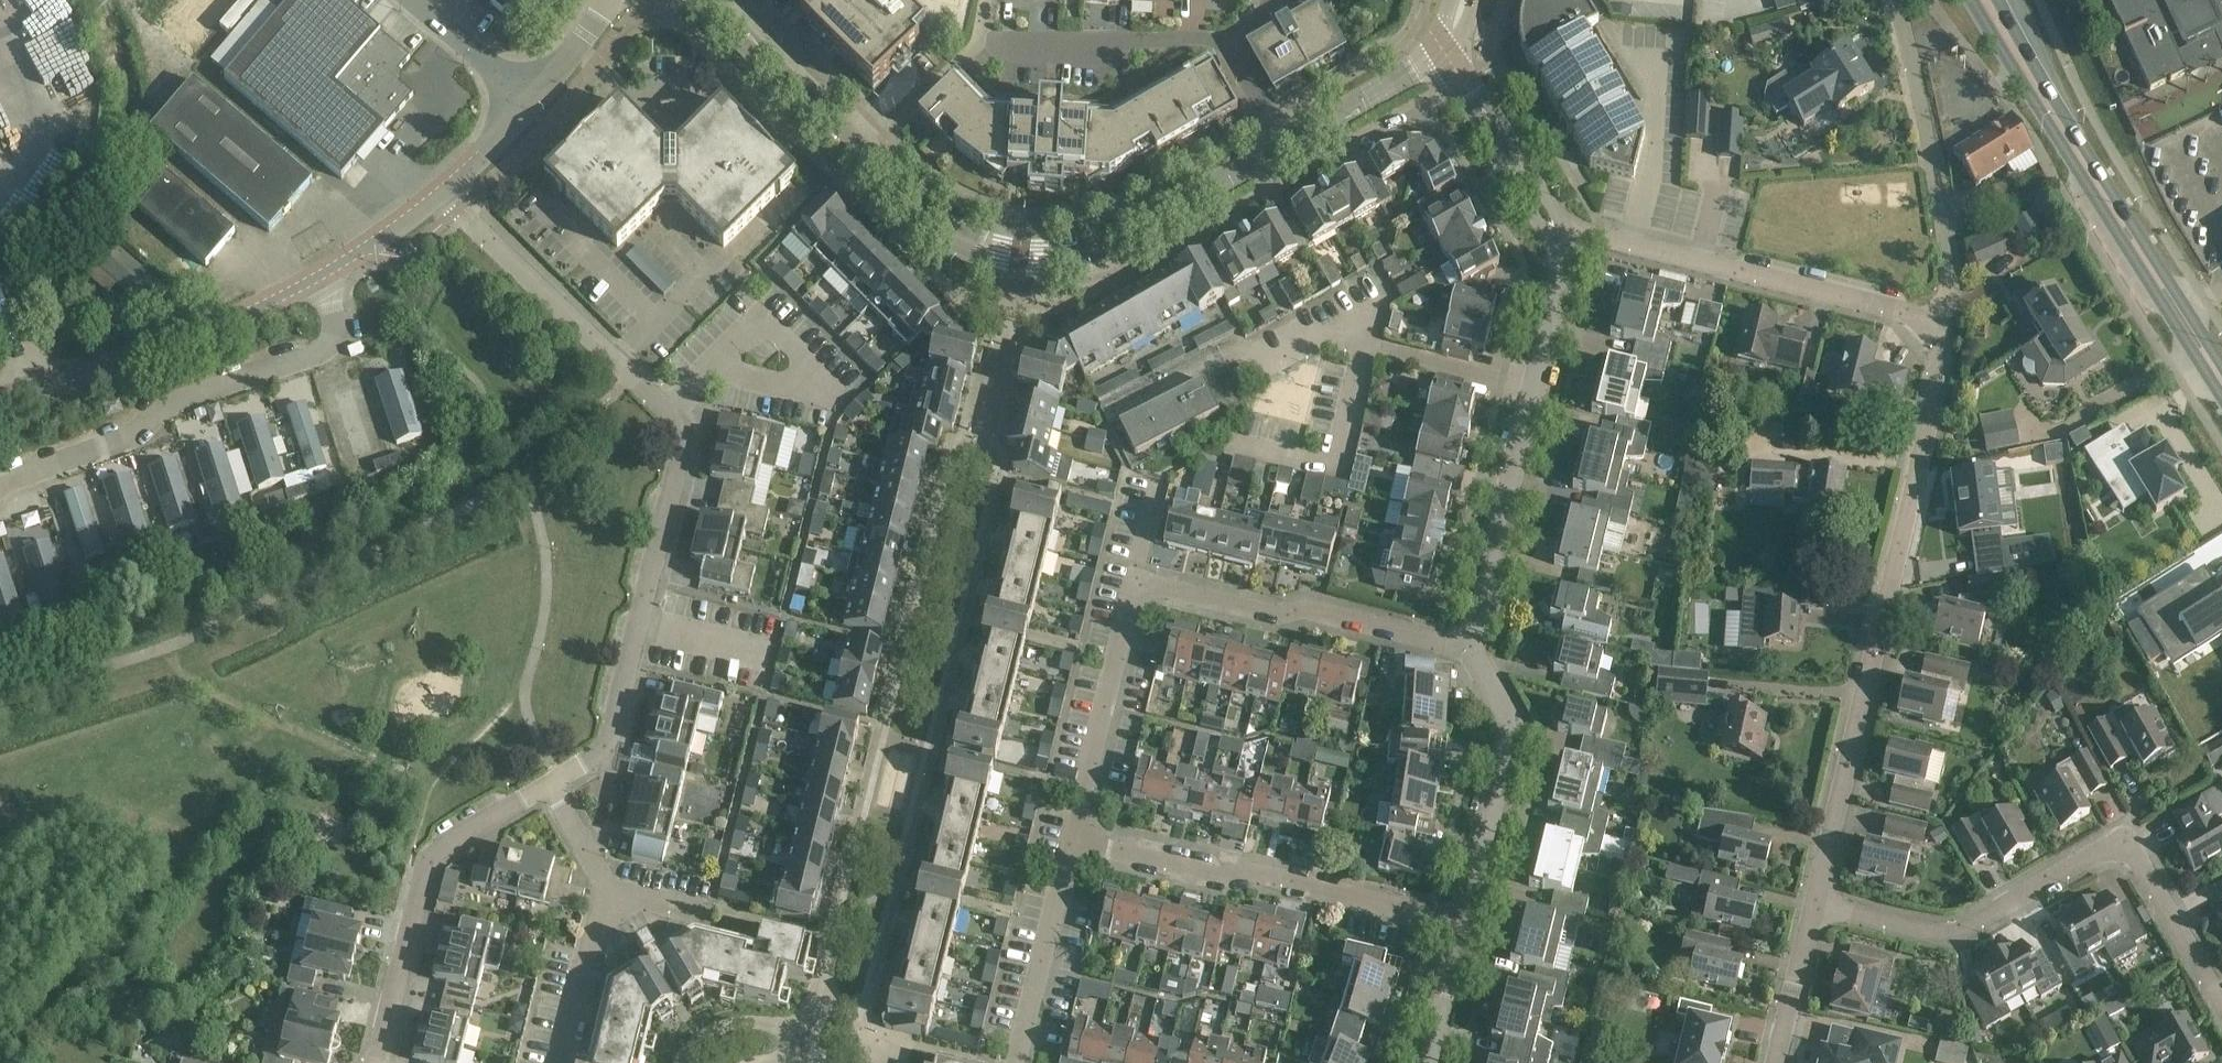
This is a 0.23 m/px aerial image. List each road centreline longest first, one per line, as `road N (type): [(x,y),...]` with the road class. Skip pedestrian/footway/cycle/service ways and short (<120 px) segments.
road 1 (tertiary): [(1440,46),(1394,83),(1112,236),(1066,255),(1019,258),(976,245),(933,218),(699,0)]
road 2 (residential): [(548,786),(598,755),(613,728),(677,428),(443,195)]
road 3 (residential): [(1464,633),(1326,603),(1282,613),(1133,571),(1067,837)]
road 4 (residential): [(1814,907),(1940,368),(1941,347),(1929,325)]
road 5 (residential): [(1814,907),(1935,933),(1967,927),(2100,852),(2129,854),(2221,1004)]
road 6 (primary): [(2221,388),(1984,0)]
road 7 (residential): [(0,490),(11,478),(125,444),(169,407),(313,357),(334,322),(326,273)]
road 8 (residential): [(1458,919),(1257,871),(1211,875),(1067,837)]
road 9 (residential): [(1929,325),(1909,312),(1566,233)]
road 10 (residential): [(1528,383),(1362,348),(1338,446),(1305,456),(1238,442)]
road 11 (residential): [(375,1062),(423,858),(548,786)]
road 12 (unclassified): [(326,273),(204,334),(0,403)]
road 13 (residential): [(1929,325),(1952,288),(1899,0)]
road 14 (residential): [(1458,919),(1509,715),(1464,633)]
road 15 (residential): [(1464,633),(1528,383)]
road 16 (residential): [(1067,837),(1011,1062)]
road 17 (residential): [(1566,233),(1440,46)]
road 18 (residential): [(606,885),(554,1062)]
road 19 (unclassified): [(526,105),(406,0)]
road 20 (residential): [(1777,1062),(1814,907)]
road 21 (residential): [(1528,383),(1566,233)]
road 22 (residential): [(1428,1062),(1458,919)]
road 23 (unclassified): [(526,105),(610,0)]
road 24 (residential): [(736,917),(606,885)]
road 25 (unclassified): [(443,195),(526,105)]

